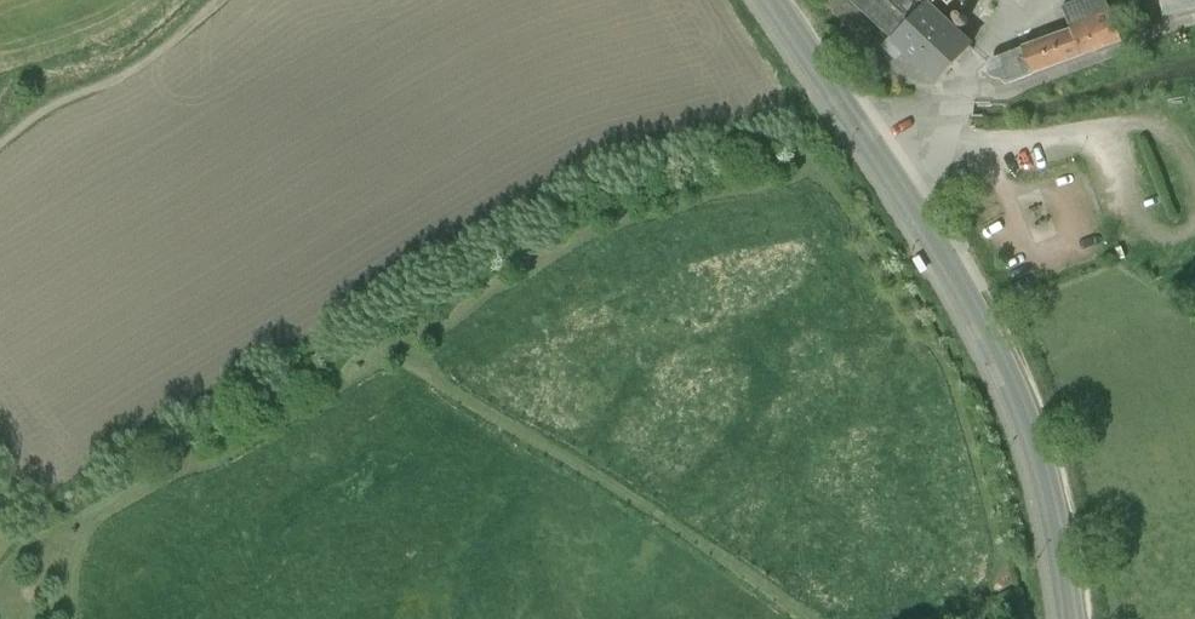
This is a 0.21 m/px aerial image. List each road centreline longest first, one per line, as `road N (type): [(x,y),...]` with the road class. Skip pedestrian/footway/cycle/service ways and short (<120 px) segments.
road 1 (tertiary): [(772,0),(927,228),(988,333),(1034,445),(1070,618)]
road 2 (track): [(220,0),(151,64),(36,114),(0,144)]

